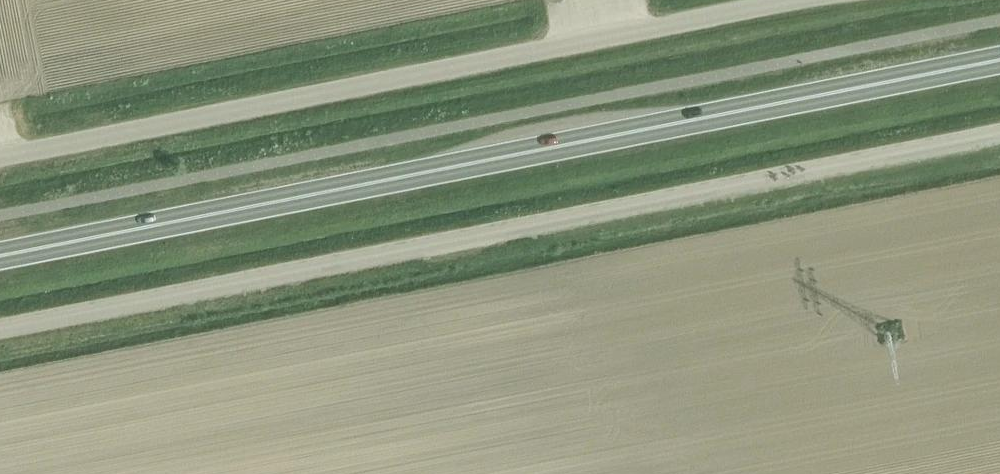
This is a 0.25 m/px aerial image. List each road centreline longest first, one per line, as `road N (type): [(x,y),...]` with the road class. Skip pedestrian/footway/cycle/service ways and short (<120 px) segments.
road 1 (unclassified): [(0,329),(999,133)]
road 2 (trunk): [(0,252),(999,59)]
road 3 (unclassified): [(0,158),(798,0)]

